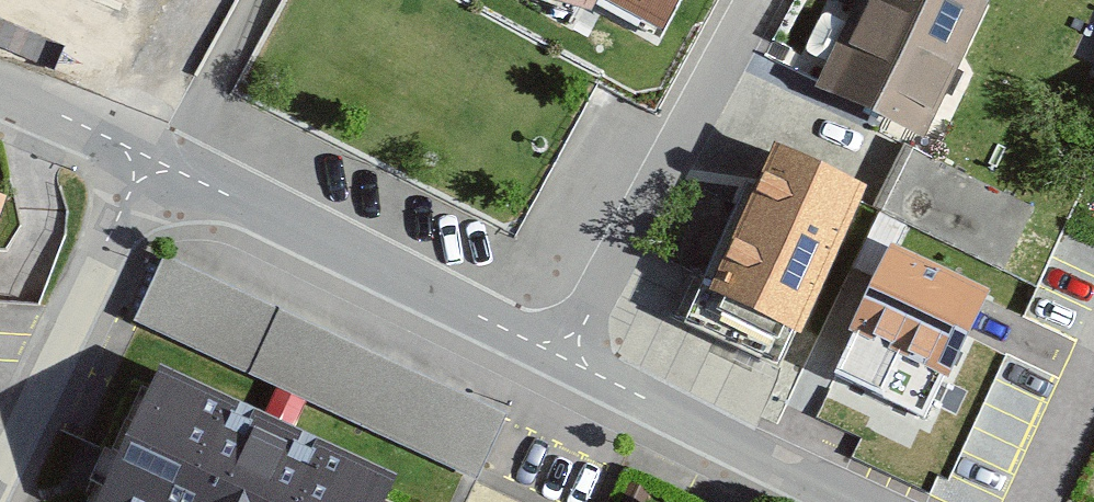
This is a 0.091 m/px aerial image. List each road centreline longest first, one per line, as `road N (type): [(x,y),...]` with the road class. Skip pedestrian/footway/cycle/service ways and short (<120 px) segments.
road 1 (residential): [(147,156),(563,357)]
road 2 (residential): [(758,0),(563,357)]
road 3 (residential): [(147,156),(0,472)]
road 4 (residential): [(563,357),(855,501)]
road 5 (track): [(124,143),(201,0)]
road 6 (residential): [(0,93),(147,156)]

